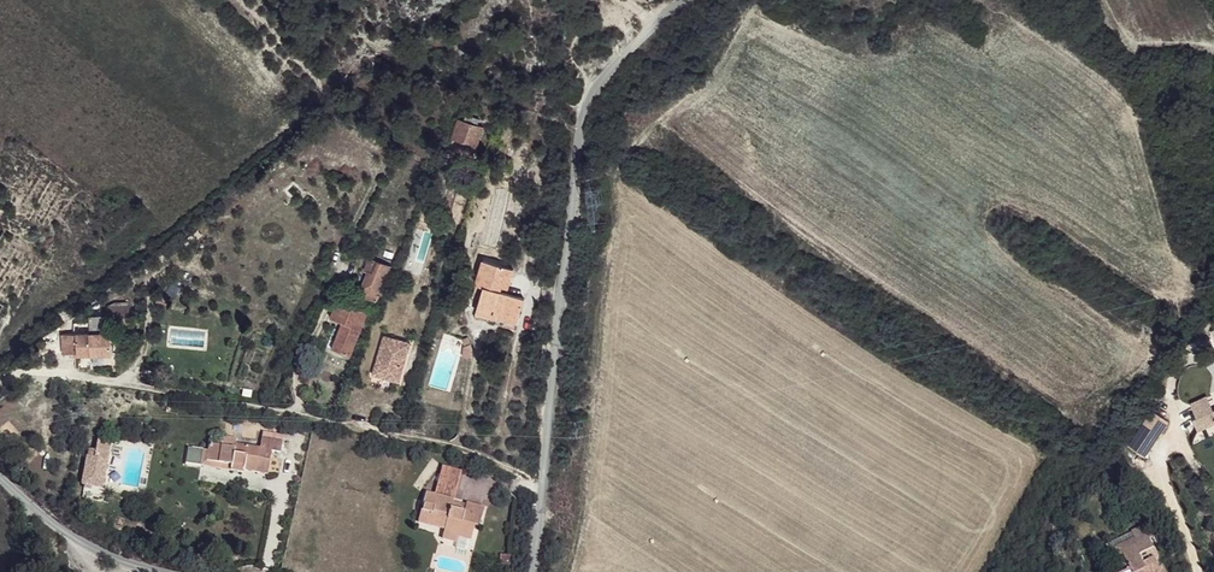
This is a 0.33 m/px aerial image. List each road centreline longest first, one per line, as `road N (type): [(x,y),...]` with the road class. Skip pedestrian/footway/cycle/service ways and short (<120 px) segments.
road 1 (residential): [(532,571),(570,171),(587,88),(609,49),(664,0)]
road 2 (residential): [(0,478),(83,544),(162,571)]

